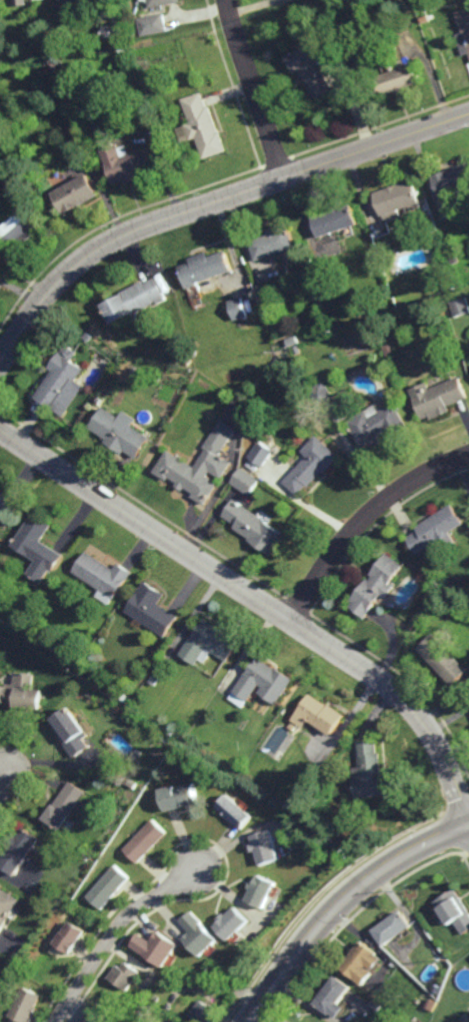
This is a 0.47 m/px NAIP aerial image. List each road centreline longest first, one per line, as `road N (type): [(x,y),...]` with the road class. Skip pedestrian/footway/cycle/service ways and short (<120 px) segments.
road 1 (residential): [(468,818),(441,749),(403,699),(0,431)]
road 2 (residential): [(468,115),(111,242),(52,289),(0,363)]
road 3 (secondary): [(468,830),(354,891),(251,1021)]
road 4 (residential): [(468,455),(413,480),(370,512),(289,619)]
road 5 (residential): [(56,1021),(120,925),(198,867)]
road 6 (residential): [(283,179),(227,0)]

